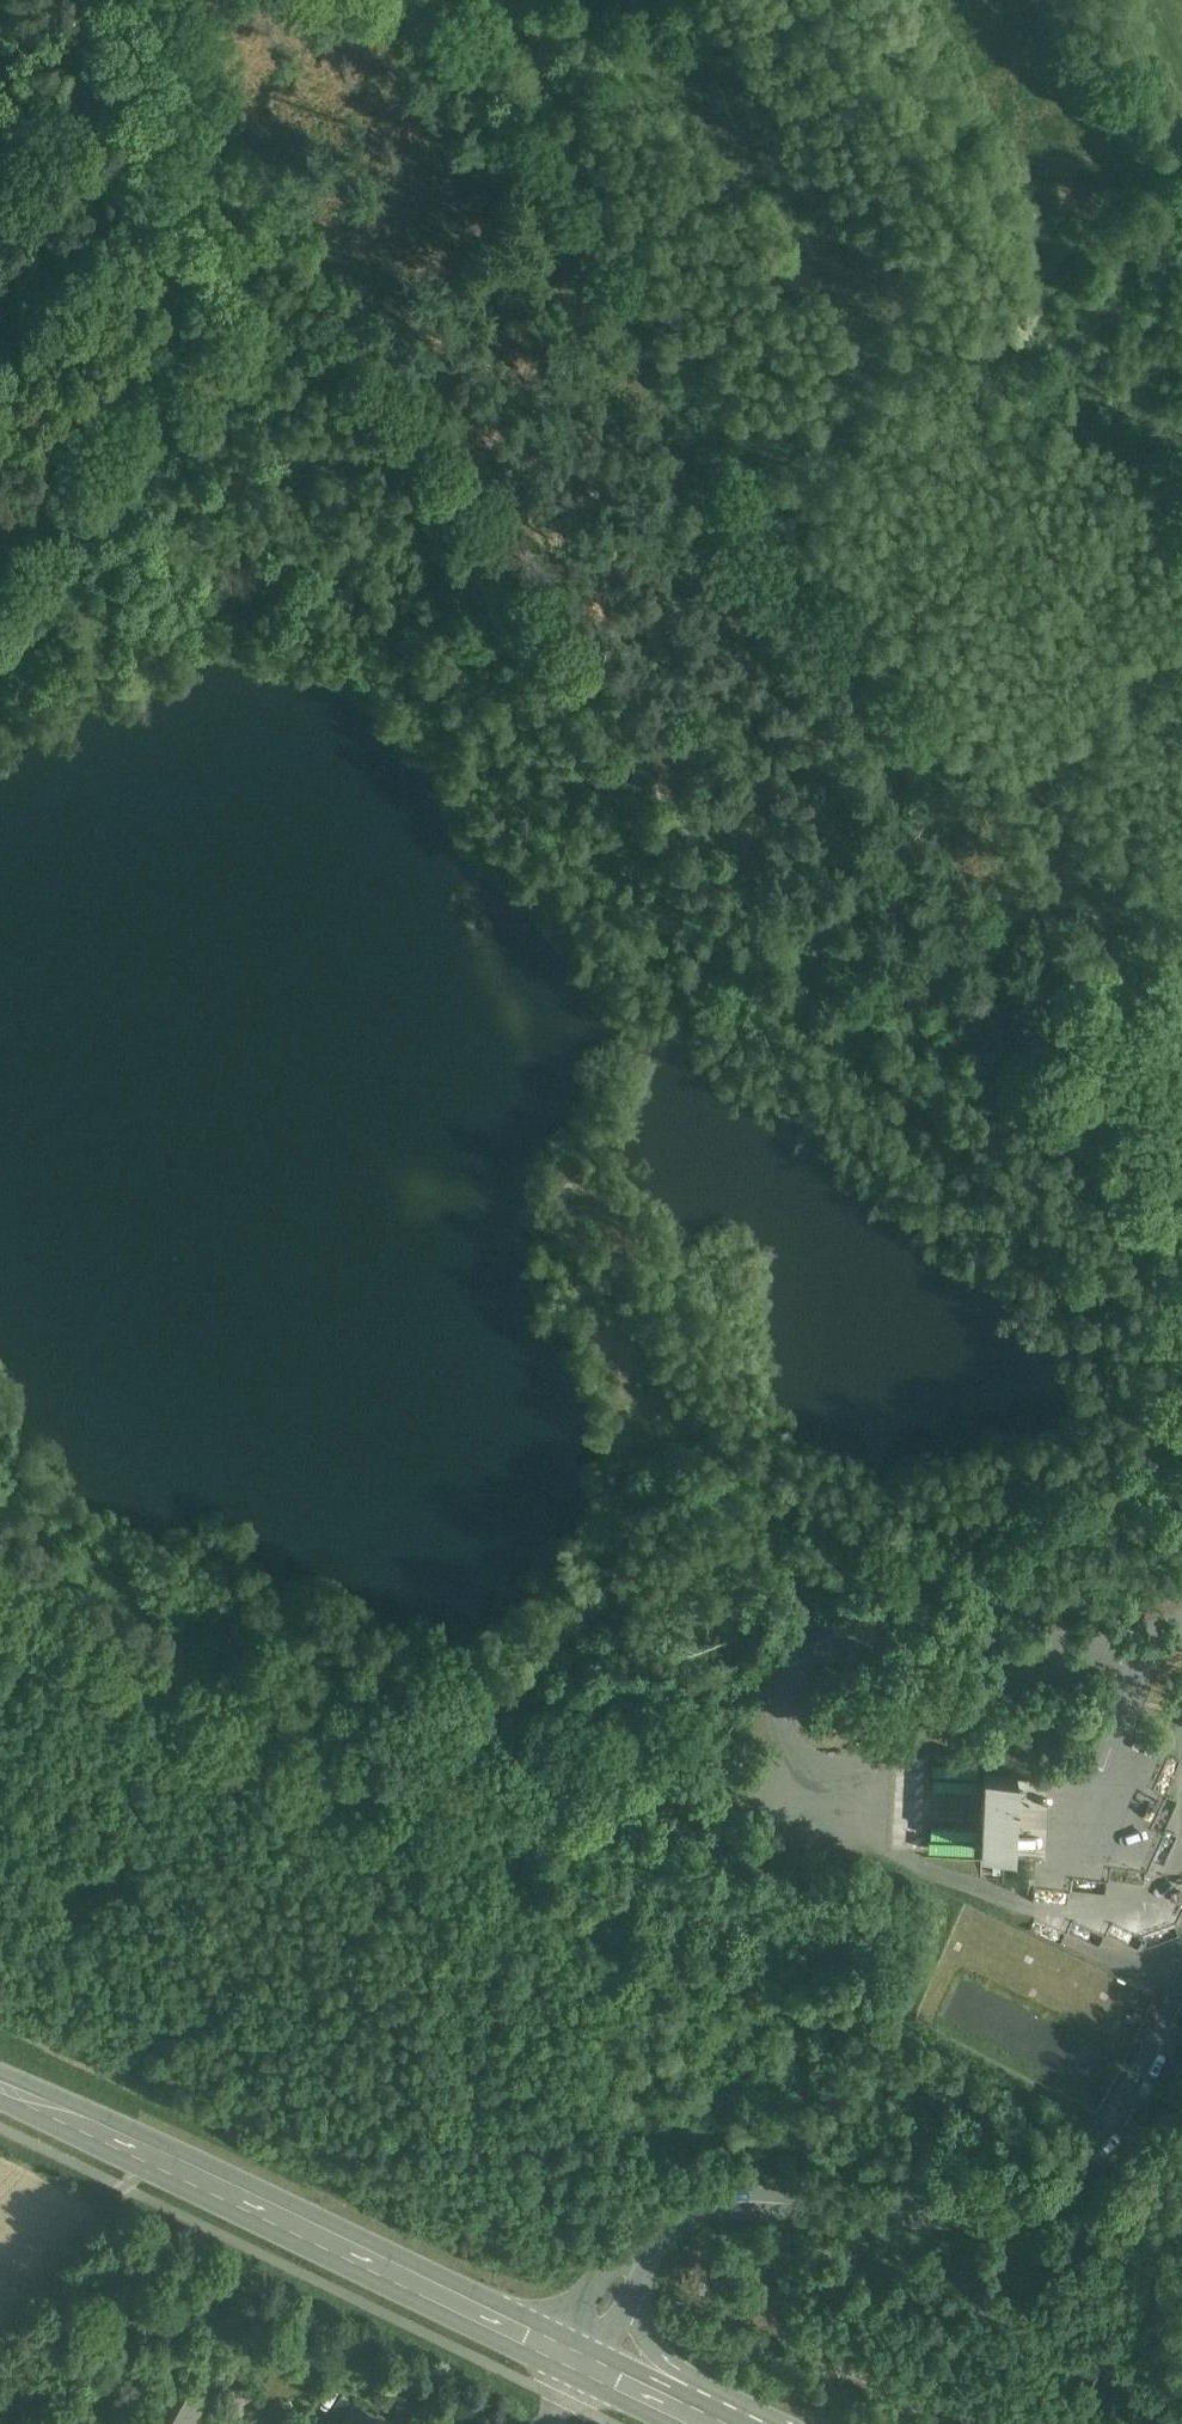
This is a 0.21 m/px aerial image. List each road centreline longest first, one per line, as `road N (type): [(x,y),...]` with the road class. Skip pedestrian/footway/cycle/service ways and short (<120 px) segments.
road 1 (secondary): [(716,2423),(0,2086)]

